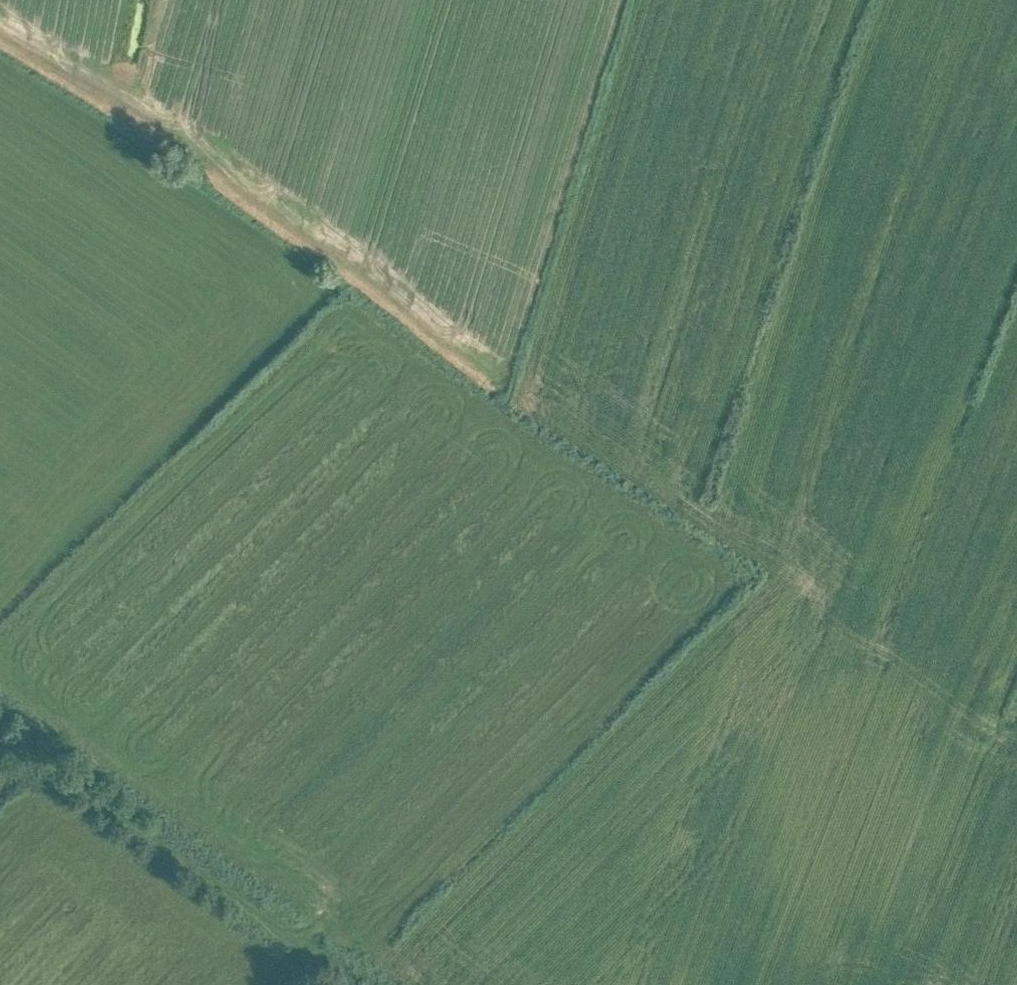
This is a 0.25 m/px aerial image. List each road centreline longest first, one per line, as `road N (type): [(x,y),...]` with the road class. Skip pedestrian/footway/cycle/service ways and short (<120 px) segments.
road 1 (track): [(0,708),(329,967)]

